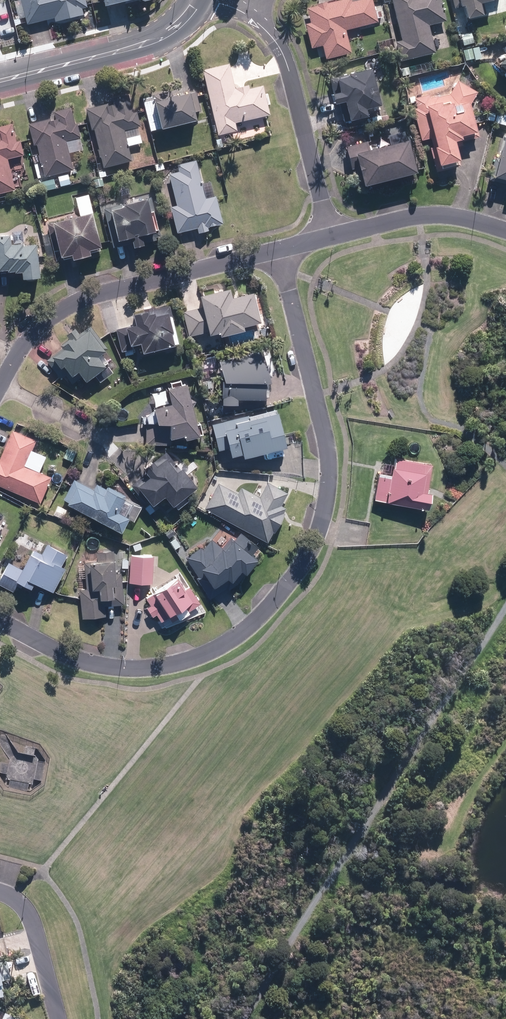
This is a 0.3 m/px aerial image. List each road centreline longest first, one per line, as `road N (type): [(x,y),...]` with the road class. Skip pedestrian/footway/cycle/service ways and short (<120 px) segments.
road 1 (residential): [(0,621),(95,666),(144,670),(224,646),(292,587),(321,532),(327,446),(282,251)]
road 2 (residential): [(282,251),(70,303),(35,327),(0,387)]
road 3 (residential): [(330,239),(289,70),(277,42),(249,16)]
road 4 (tertiary): [(0,82),(148,43),(198,0)]
road 5 (residential): [(505,230),(442,214),(330,239)]
road 6 (residential): [(0,893),(26,913),(59,1018)]

